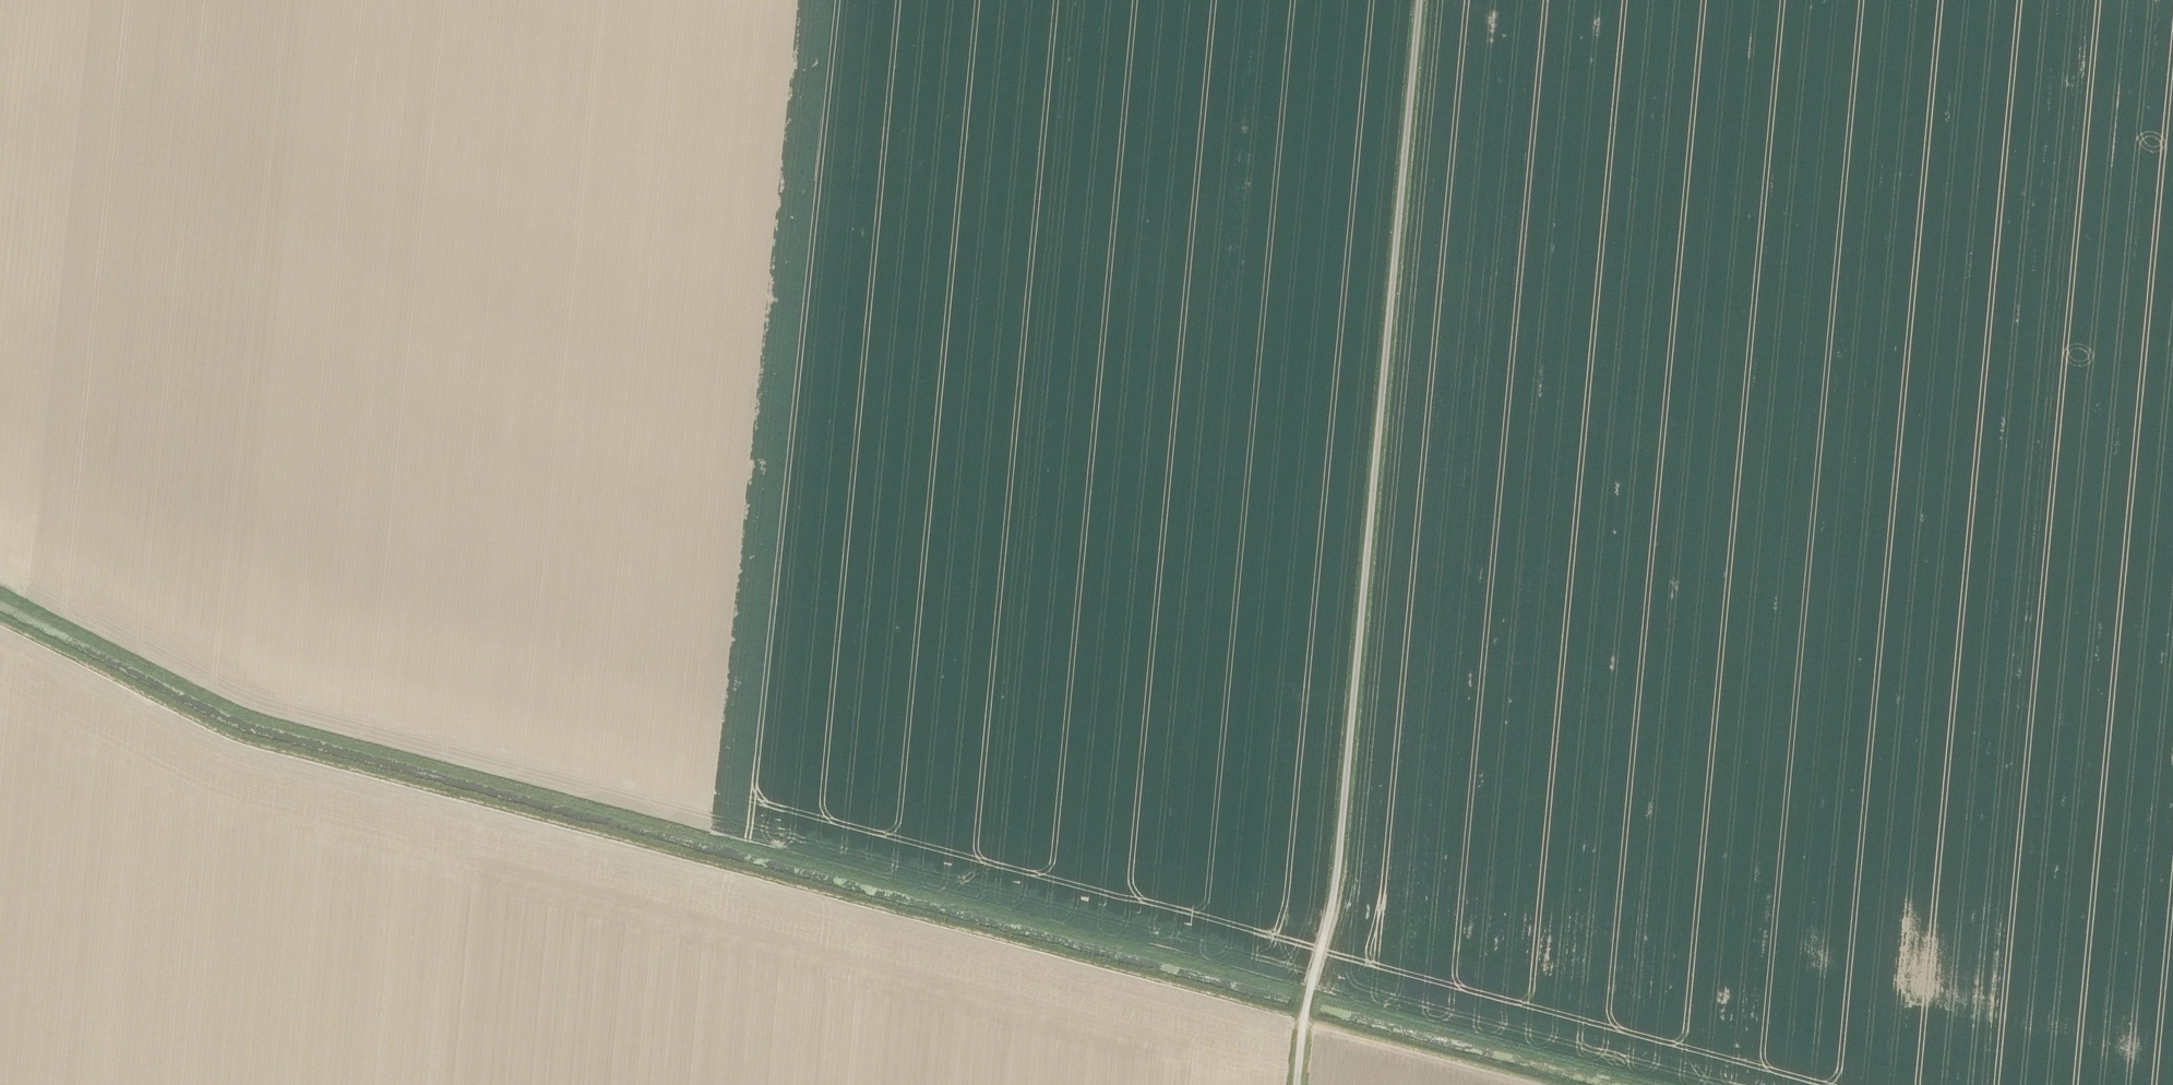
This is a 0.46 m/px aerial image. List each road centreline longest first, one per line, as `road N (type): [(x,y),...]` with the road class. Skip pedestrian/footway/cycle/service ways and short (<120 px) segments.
road 1 (unclassified): [(1298,1084),(1305,1019),(1338,873),(1420,0)]

